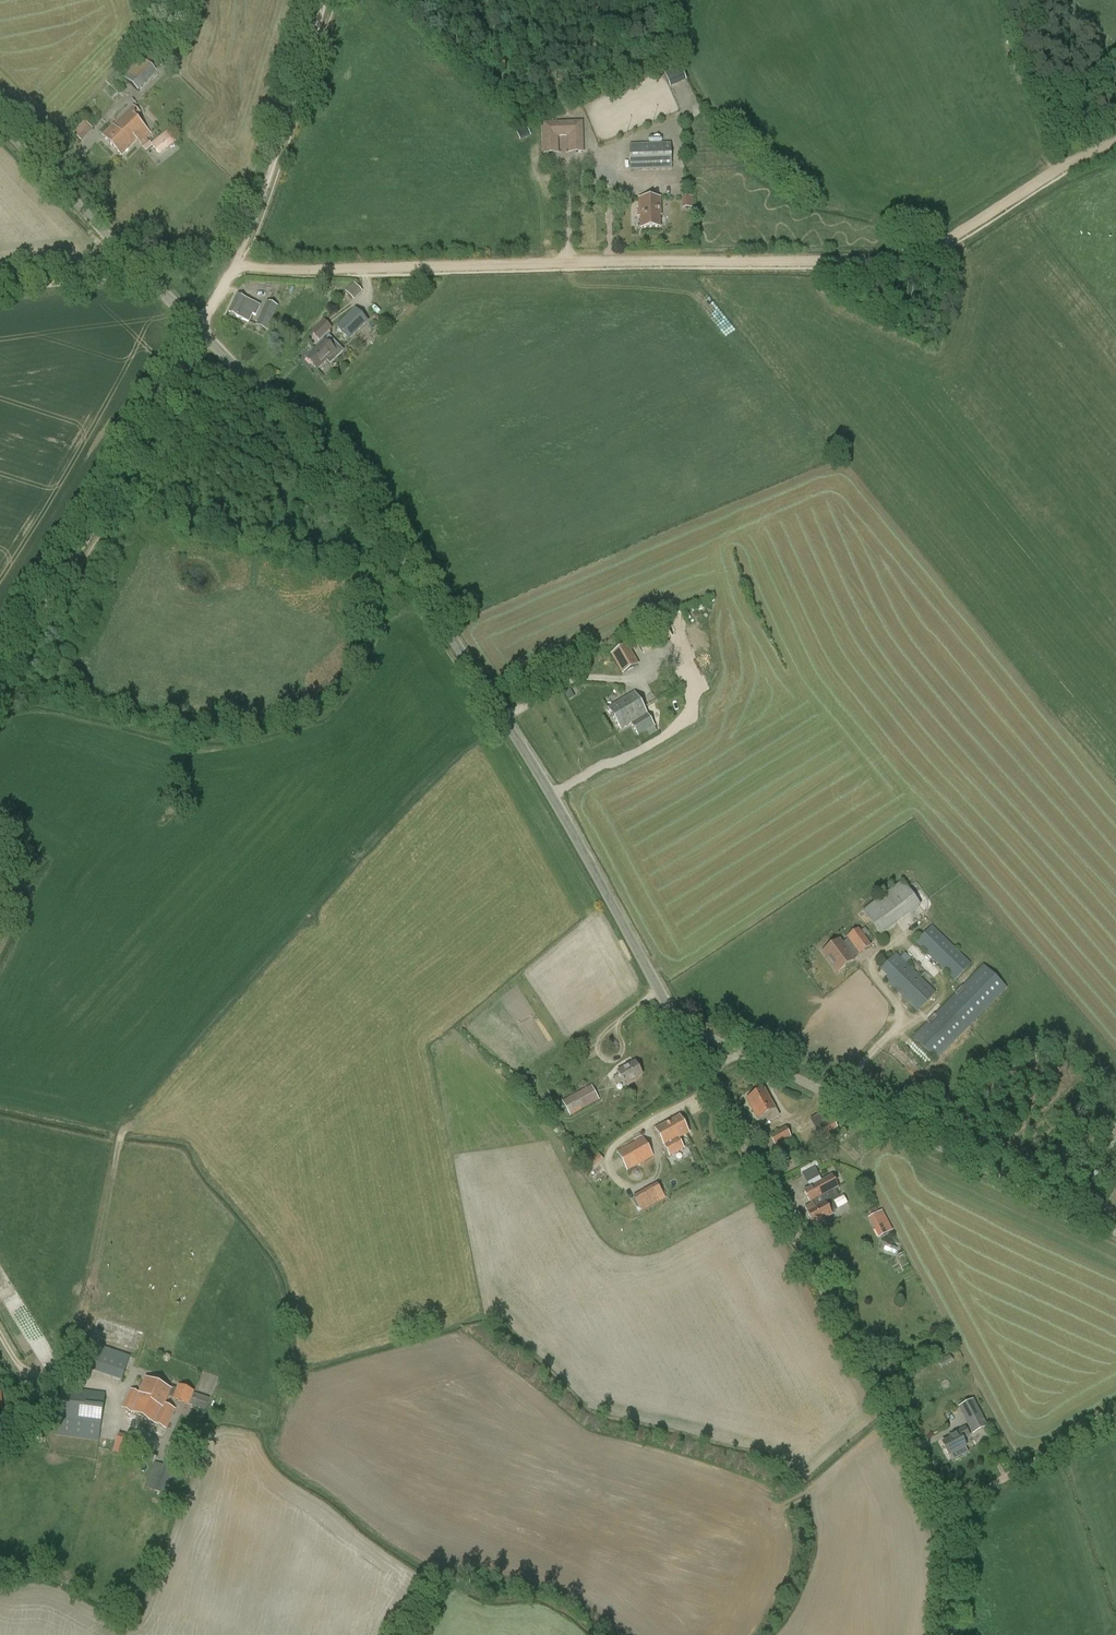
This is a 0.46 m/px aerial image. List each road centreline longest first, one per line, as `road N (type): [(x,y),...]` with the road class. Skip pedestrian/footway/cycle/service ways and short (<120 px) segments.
road 1 (tertiary): [(681,1029),(512,728),(365,508),(144,272)]
road 2 (track): [(236,267),(889,259),(944,240),(1115,141)]
road 3 (tertiary): [(952,1634),(946,1545),(930,1485),(713,1089)]
road 4 (unclassified): [(1115,1231),(746,1054)]
road 5 (track): [(201,332),(132,463),(0,676)]
road 6 (track): [(325,0),(236,267)]
road 7 (tertiary): [(0,123),(144,272)]
road 8 (track): [(941,1514),(1115,1415)]
road 9 (track): [(144,272),(0,290)]
road 10 (track): [(0,1449),(24,1439),(30,1396),(23,1368),(0,1335)]

